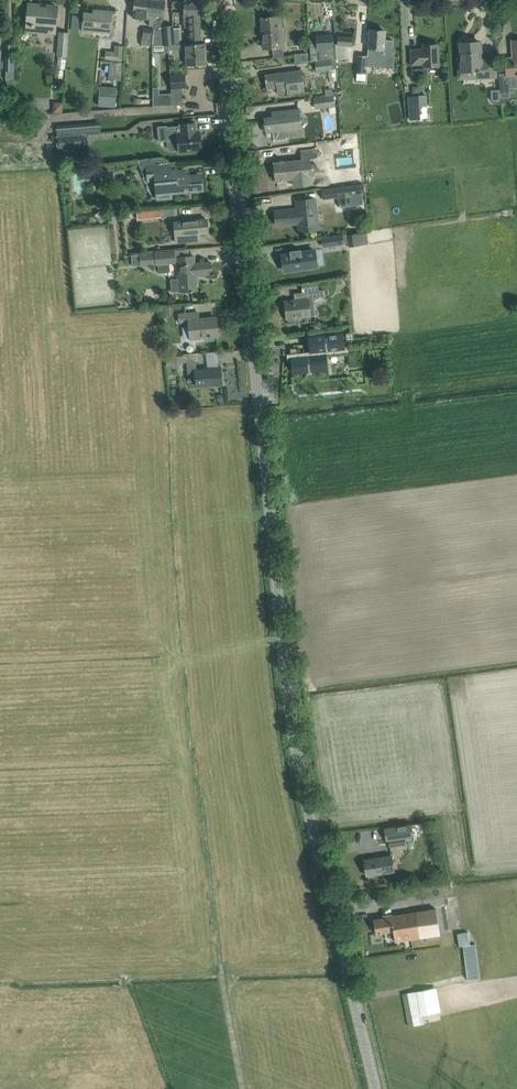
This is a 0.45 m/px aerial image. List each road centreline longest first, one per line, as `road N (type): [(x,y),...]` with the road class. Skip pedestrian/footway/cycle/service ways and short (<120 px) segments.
road 1 (unclassified): [(374,1088),(293,708),(219,0)]

